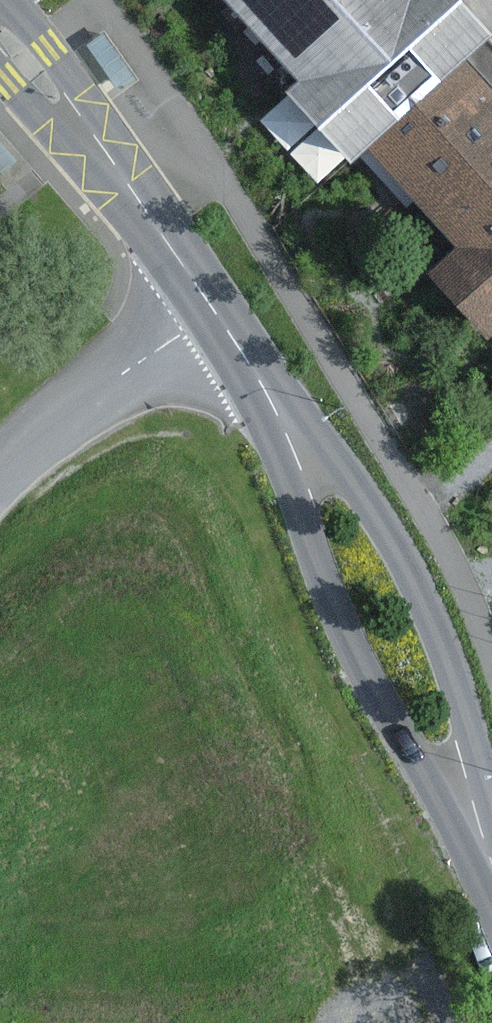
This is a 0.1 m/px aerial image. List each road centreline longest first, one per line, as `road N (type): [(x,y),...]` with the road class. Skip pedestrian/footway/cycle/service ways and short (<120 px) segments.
road 1 (secondary): [(463,784),(462,704),(380,509),(307,462)]
road 2 (secondary): [(307,462),(315,551),(403,740),(463,784)]
road 3 (secondary): [(0,34),(67,106),(214,309)]
road 4 (unclassified): [(214,309),(108,384),(0,486)]
road 5 (secondary): [(214,309),(307,462)]

